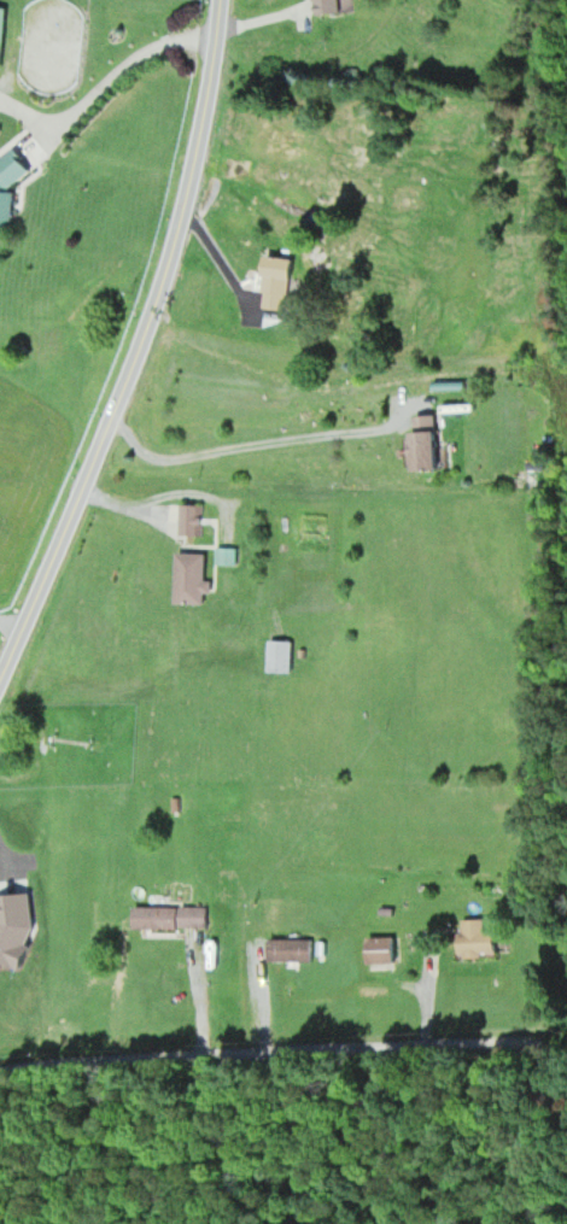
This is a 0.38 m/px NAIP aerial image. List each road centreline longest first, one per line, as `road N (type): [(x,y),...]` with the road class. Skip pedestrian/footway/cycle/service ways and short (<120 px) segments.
road 1 (tertiary): [(0,674),(131,368),(174,230),(213,0)]
road 2 (residential): [(566,1176),(559,1083),(531,1047),(191,1052),(0,1064)]

